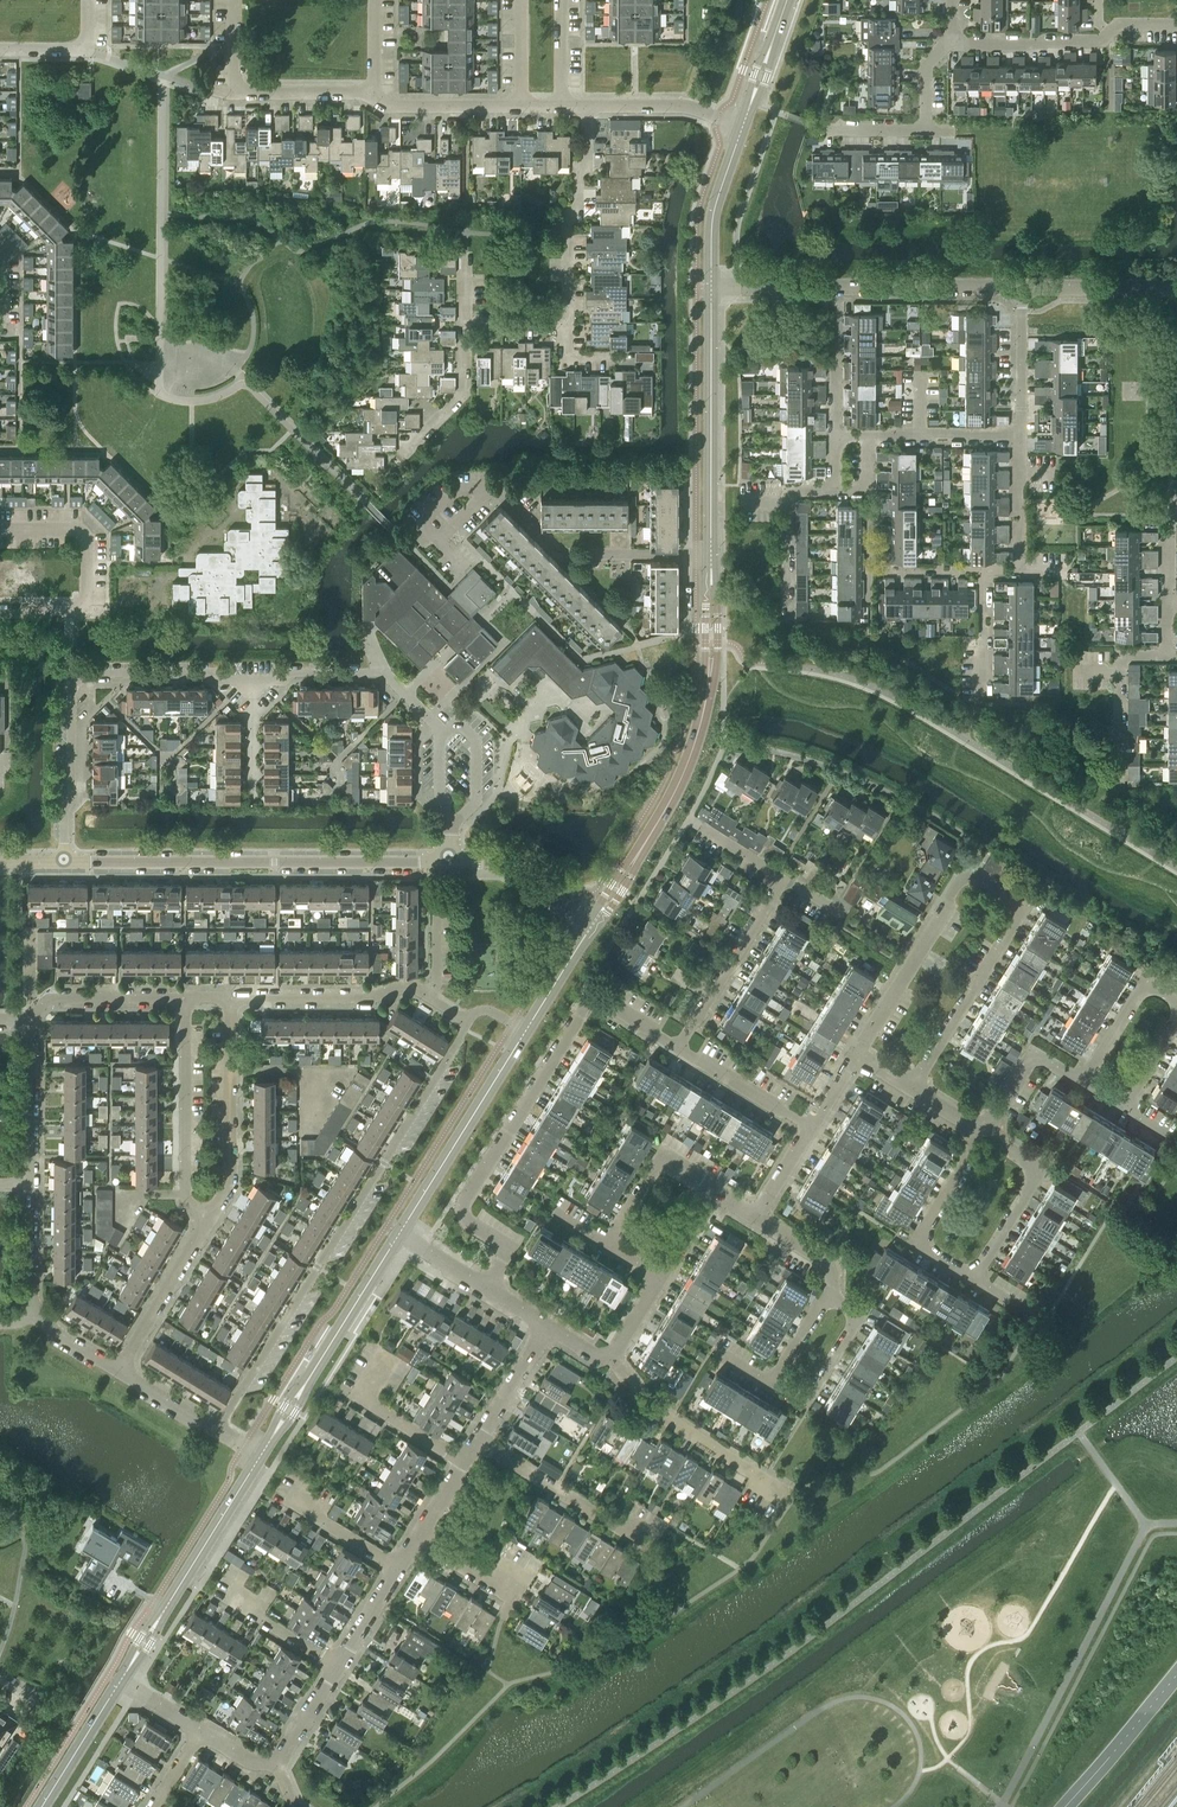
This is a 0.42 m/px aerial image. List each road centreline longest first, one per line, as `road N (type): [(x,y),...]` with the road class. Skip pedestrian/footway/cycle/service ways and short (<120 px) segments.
road 1 (residential): [(64,862),(71,688),(82,671),(212,671),(228,683),(251,684),(284,684),(302,672),(384,673),(450,734)]
road 2 (residential): [(855,1053),(965,875),(996,888),(1021,908),(909,1085)]
road 3 (residential): [(215,1428),(468,1021)]
road 4 (residential): [(163,76),(217,92),(370,92),(395,107),(586,106)]
road 5 (residential): [(64,862),(459,862)]
road 6 (tertiary): [(597,921),(665,811),(696,737),(708,680),(710,556)]
road 7 (residential): [(486,1292),(506,1252),(466,1223),(462,1197),(590,996)]
road 8 (residential): [(711,289),(1021,290)]
road 9 (tertiary): [(710,556),(711,289)]
road 10 (tertiary): [(120,1683),(259,1457)]
road 11 (tertiary): [(259,1457),(396,1236)]
road 12 (tertiary): [(396,1236),(528,1031)]
road 13 (residential): [(710,556),(565,554),(493,488)]
road 14 (unclassified): [(184,998),(187,1195),(209,1218)]
road 15 (unclassified): [(209,1218),(230,1181),(232,1000)]
road 16 (residential): [(567,322),(569,220),(586,162),(586,106)]
road 17 (residential): [(783,1489),(679,1425),(607,1367)]
road 18 (residential): [(232,1000),(361,999),(410,984),(434,999)]
road 19 (residential): [(677,1048),(783,880)]
road 20 (residential): [(972,1278),(917,1243),(985,1132)]
road 21 (residential): [(985,1132),(1040,1167),(972,1278)]
road 22 (residential): [(831,131),(925,131),(926,65),(950,42)]
road 23 (residential): [(637,1535),(475,1441)]
road 24 (residential): [(769,1383),(805,1406),(858,1318),(823,1296)]
road 25 (unclassified): [(118,1371),(209,1218)]
road 26 (residential): [(462,1462),(357,1397),(384,1353)]
road 27 (residential): [(607,1242),(661,1155),(716,1189)]
road 28 (tertiary): [(711,289),(710,225),(741,127)]
road 29 (residential): [(31,1022),(57,996),(184,998)]
road 30 (residential): [(30,1182),(31,1022)]
road 31 (residential): [(950,42),(1100,41),(1107,34)]
road 32 (residential): [(586,106),(685,105),(741,127)]
road 33 (residential): [(1121,772),(1122,657),(1166,658)]
road 34 (residential): [(1021,290),(1158,290),(1176,298)]
road 35 (residential): [(403,454),(464,392),(465,323)]
road 36 (residential): [(809,1128),(677,1048)]
road 37 (residential): [(1176,1005),(1157,990),(1137,993),(1084,1085)]
road 38 (residential): [(985,1132),(1033,1055),(1084,1085)]
road 39 (residential): [(1020,437),(1021,290)]
road 40 (tertiary): [(43,1806),(120,1683)]
road 41 (tertiary): [(741,127),(785,0)]
road 42 (residential): [(982,705),(985,571)]
road 43 (residential): [(39,1312),(30,1292),(30,1182)]
road 44 (residential): [(546,1330),(475,1441)]
road 45 (residential): [(339,1666),(227,1597)]
road 46 (tertiary): [(528,1031),(597,921)]
road 47 (residential): [(398,1569),(289,1500)]
road 48 (residential): [(571,907),(492,862),(459,862)]
road 49 (residential): [(459,818),(478,801),(479,742),(462,725),(450,734)]
road 50 (residential): [(836,437),(837,315)]
road 51 (residential): [(788,624),(787,503)]
road 52 (residential): [(756,1214),(820,1257),(830,1273),(823,1296)]

